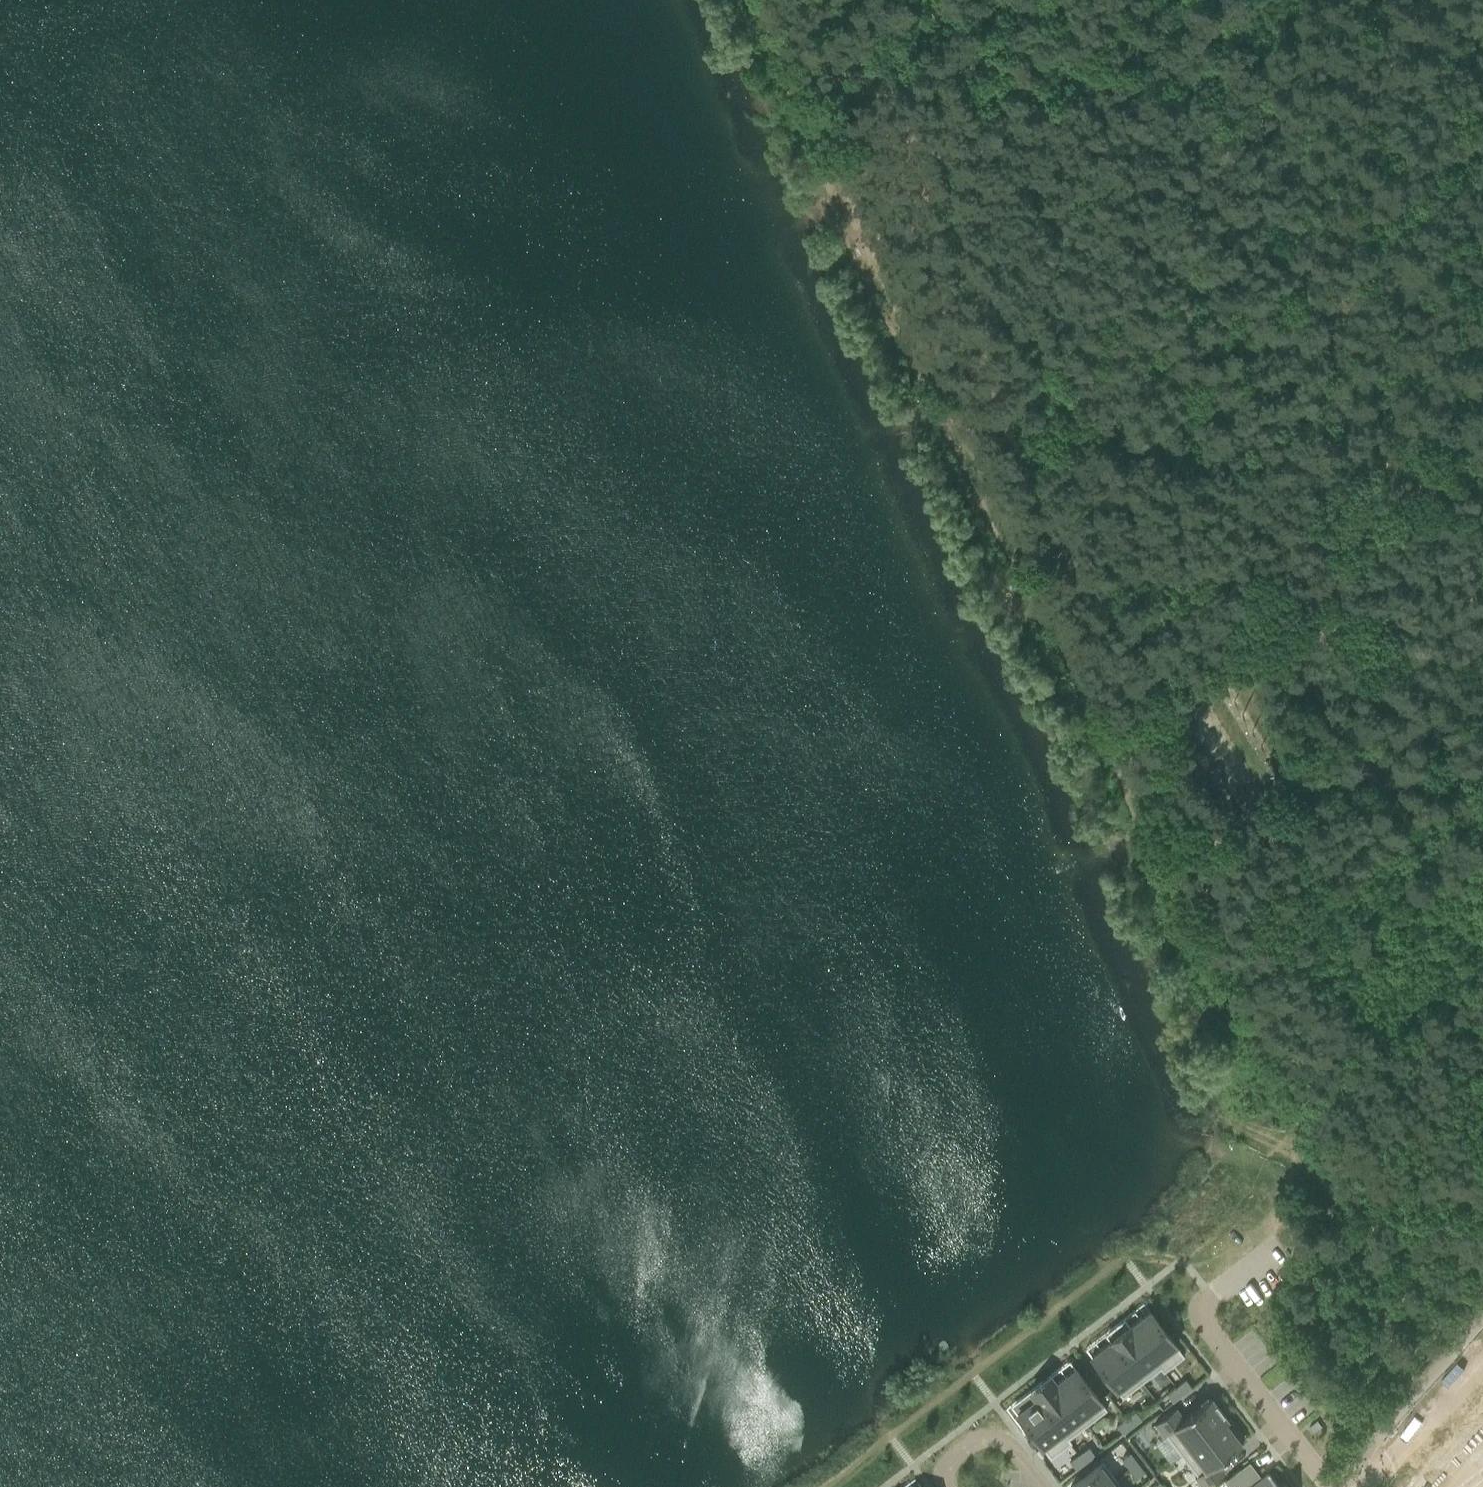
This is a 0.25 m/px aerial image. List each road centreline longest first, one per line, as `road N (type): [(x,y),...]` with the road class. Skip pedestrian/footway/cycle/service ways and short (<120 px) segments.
road 1 (track): [(1477,779),(1261,805)]
road 2 (residential): [(1330,1486),(1199,1318)]
road 3 (track): [(1366,1486),(1482,1354)]
road 4 (residential): [(1042,1486),(1013,1449),(982,1438),(954,1456),(952,1486)]

